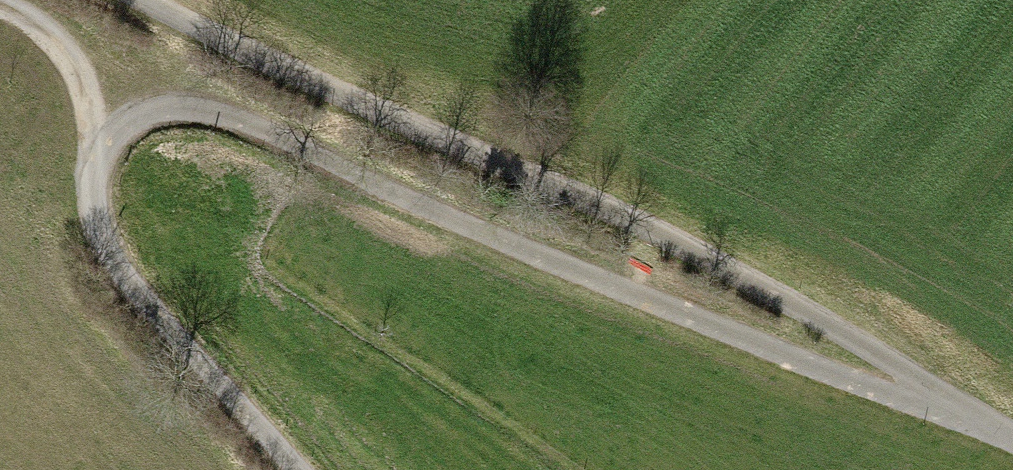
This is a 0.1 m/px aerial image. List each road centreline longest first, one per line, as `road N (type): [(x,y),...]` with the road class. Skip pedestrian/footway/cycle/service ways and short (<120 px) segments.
road 1 (track): [(1012,437),(737,336),(237,121),(192,109),(148,114),(128,124),(99,164),(94,202),(106,243),(149,306),(294,469)]
road 2 (track): [(144,0),(663,236),(1012,437)]
road 3 (track): [(99,164),(72,60),(46,31),(0,5)]

